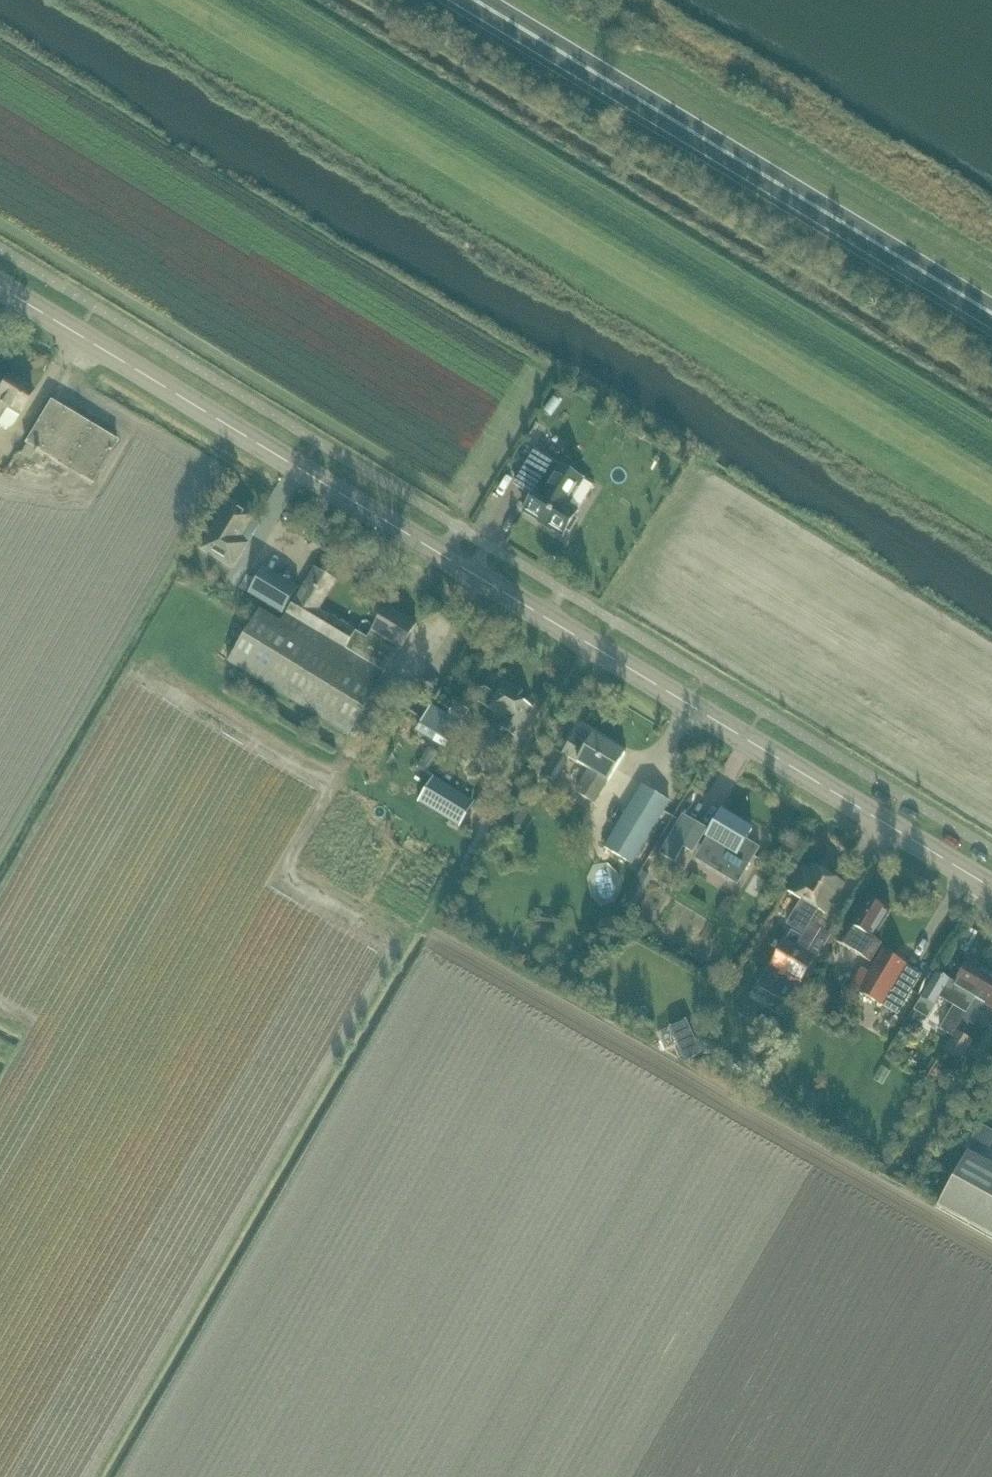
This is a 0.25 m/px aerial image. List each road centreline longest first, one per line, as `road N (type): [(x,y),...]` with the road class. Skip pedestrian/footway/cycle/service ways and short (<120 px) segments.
road 1 (tertiary): [(991,888),(0,286)]
road 2 (primary): [(991,314),(473,0)]

